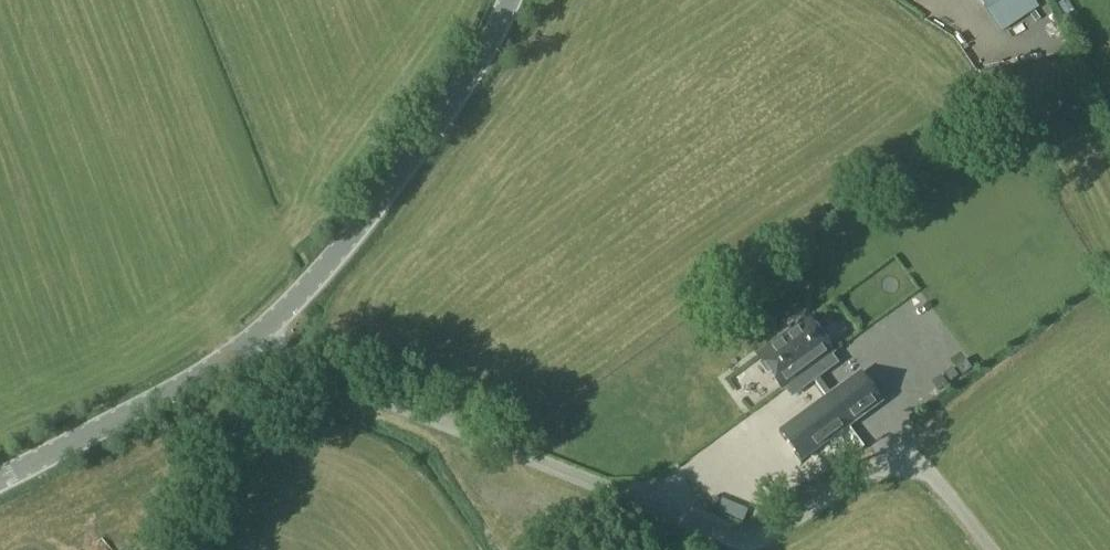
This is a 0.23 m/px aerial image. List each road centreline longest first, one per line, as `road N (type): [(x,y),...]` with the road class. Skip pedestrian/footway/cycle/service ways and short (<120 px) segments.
road 1 (unclassified): [(994,549),(924,463),(894,447),(869,453),(766,524),(727,526),(257,343)]
road 2 (unclassified): [(257,343),(391,192),(489,46),(507,0)]
road 3 (unclassified): [(0,482),(257,343)]
road 4 (track): [(179,549),(257,343)]

